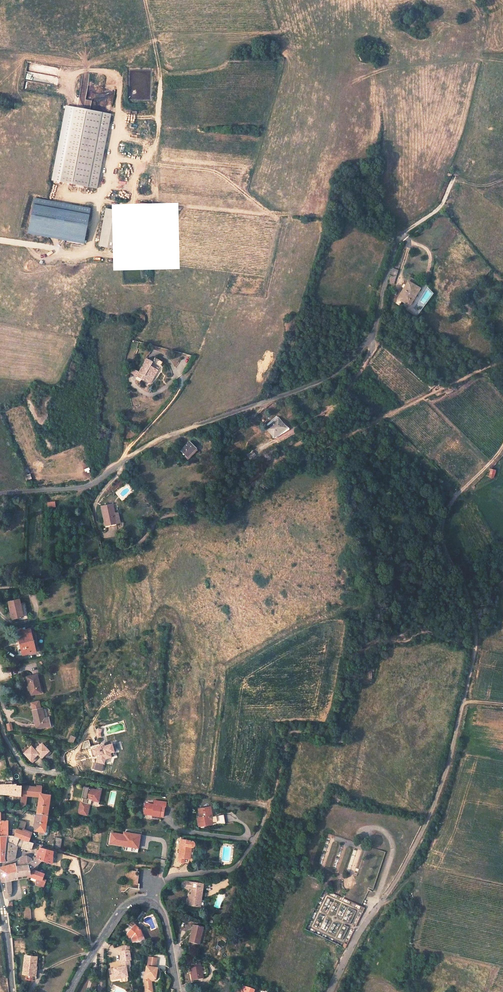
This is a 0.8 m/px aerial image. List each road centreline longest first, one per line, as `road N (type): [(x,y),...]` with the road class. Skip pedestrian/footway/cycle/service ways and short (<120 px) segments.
road 1 (track): [(0,586),(54,577),(134,544),(159,519),(226,503),(291,459),(502,360)]
road 2 (unclassified): [(0,495),(90,484),(152,442),(322,380),(371,339),(398,239),(407,231)]
road 3 (track): [(266,276),(275,215),(298,207),(353,85),(400,66),(502,61)]
road 4 (track): [(386,896),(440,789),(475,648)]
road 5 (track): [(475,648),(468,597),(442,527),(458,494),(502,446)]
road 6 (unclassified): [(70,991),(117,917),(140,899),(159,907),(165,920),(180,991)]
road 7 (track): [(133,207),(134,179),(158,141),(159,68),(144,0)]
road 8 (track): [(145,162),(214,172),(275,215)]
road 9 (track): [(162,867),(37,845)]
road 10 (track): [(407,231),(439,209),(455,180),(502,181)]

